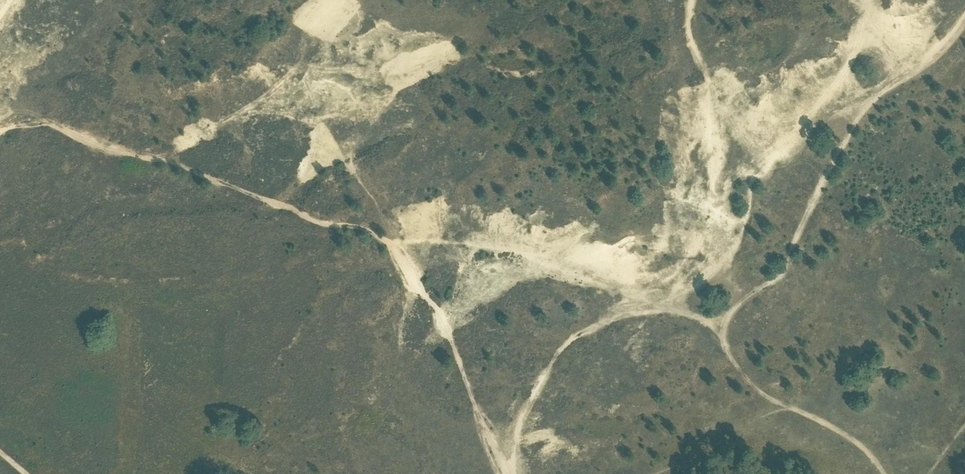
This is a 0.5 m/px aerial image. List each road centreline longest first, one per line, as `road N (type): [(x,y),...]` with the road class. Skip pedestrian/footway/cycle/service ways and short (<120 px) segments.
road 1 (track): [(884,473),(853,440),(770,399),(744,378),(727,350),(726,324),(775,278),(876,101),(964,19)]
road 2 (track): [(516,473),(517,425),(532,389),(570,343),(642,307),(681,309),(727,327)]

